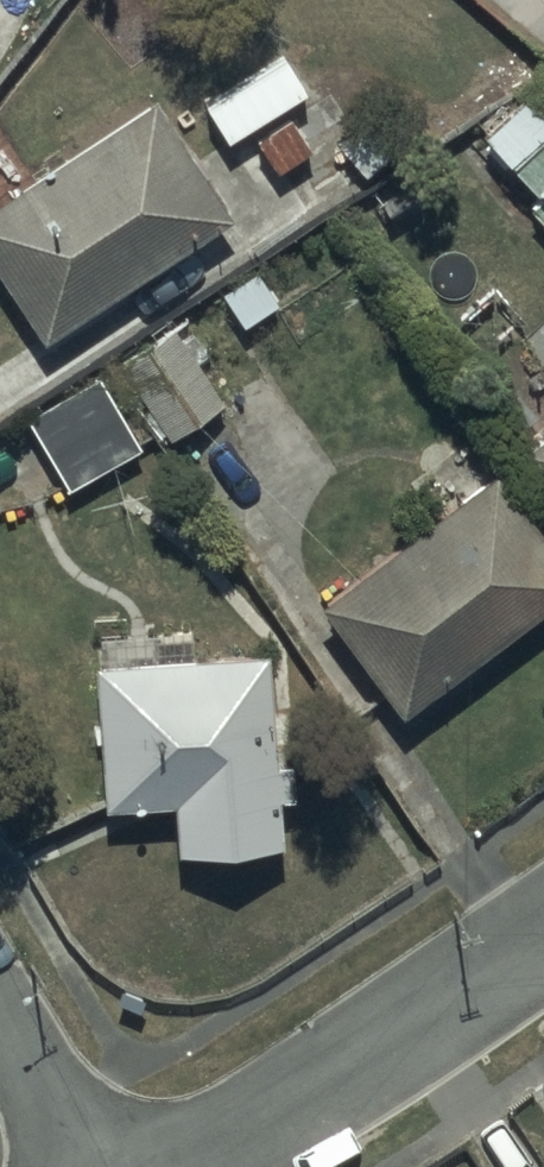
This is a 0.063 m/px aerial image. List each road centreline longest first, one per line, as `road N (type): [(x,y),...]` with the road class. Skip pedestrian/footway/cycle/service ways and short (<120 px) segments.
road 1 (residential): [(195,1166),(543,927)]
road 2 (residential): [(62,1166),(0,1061)]

